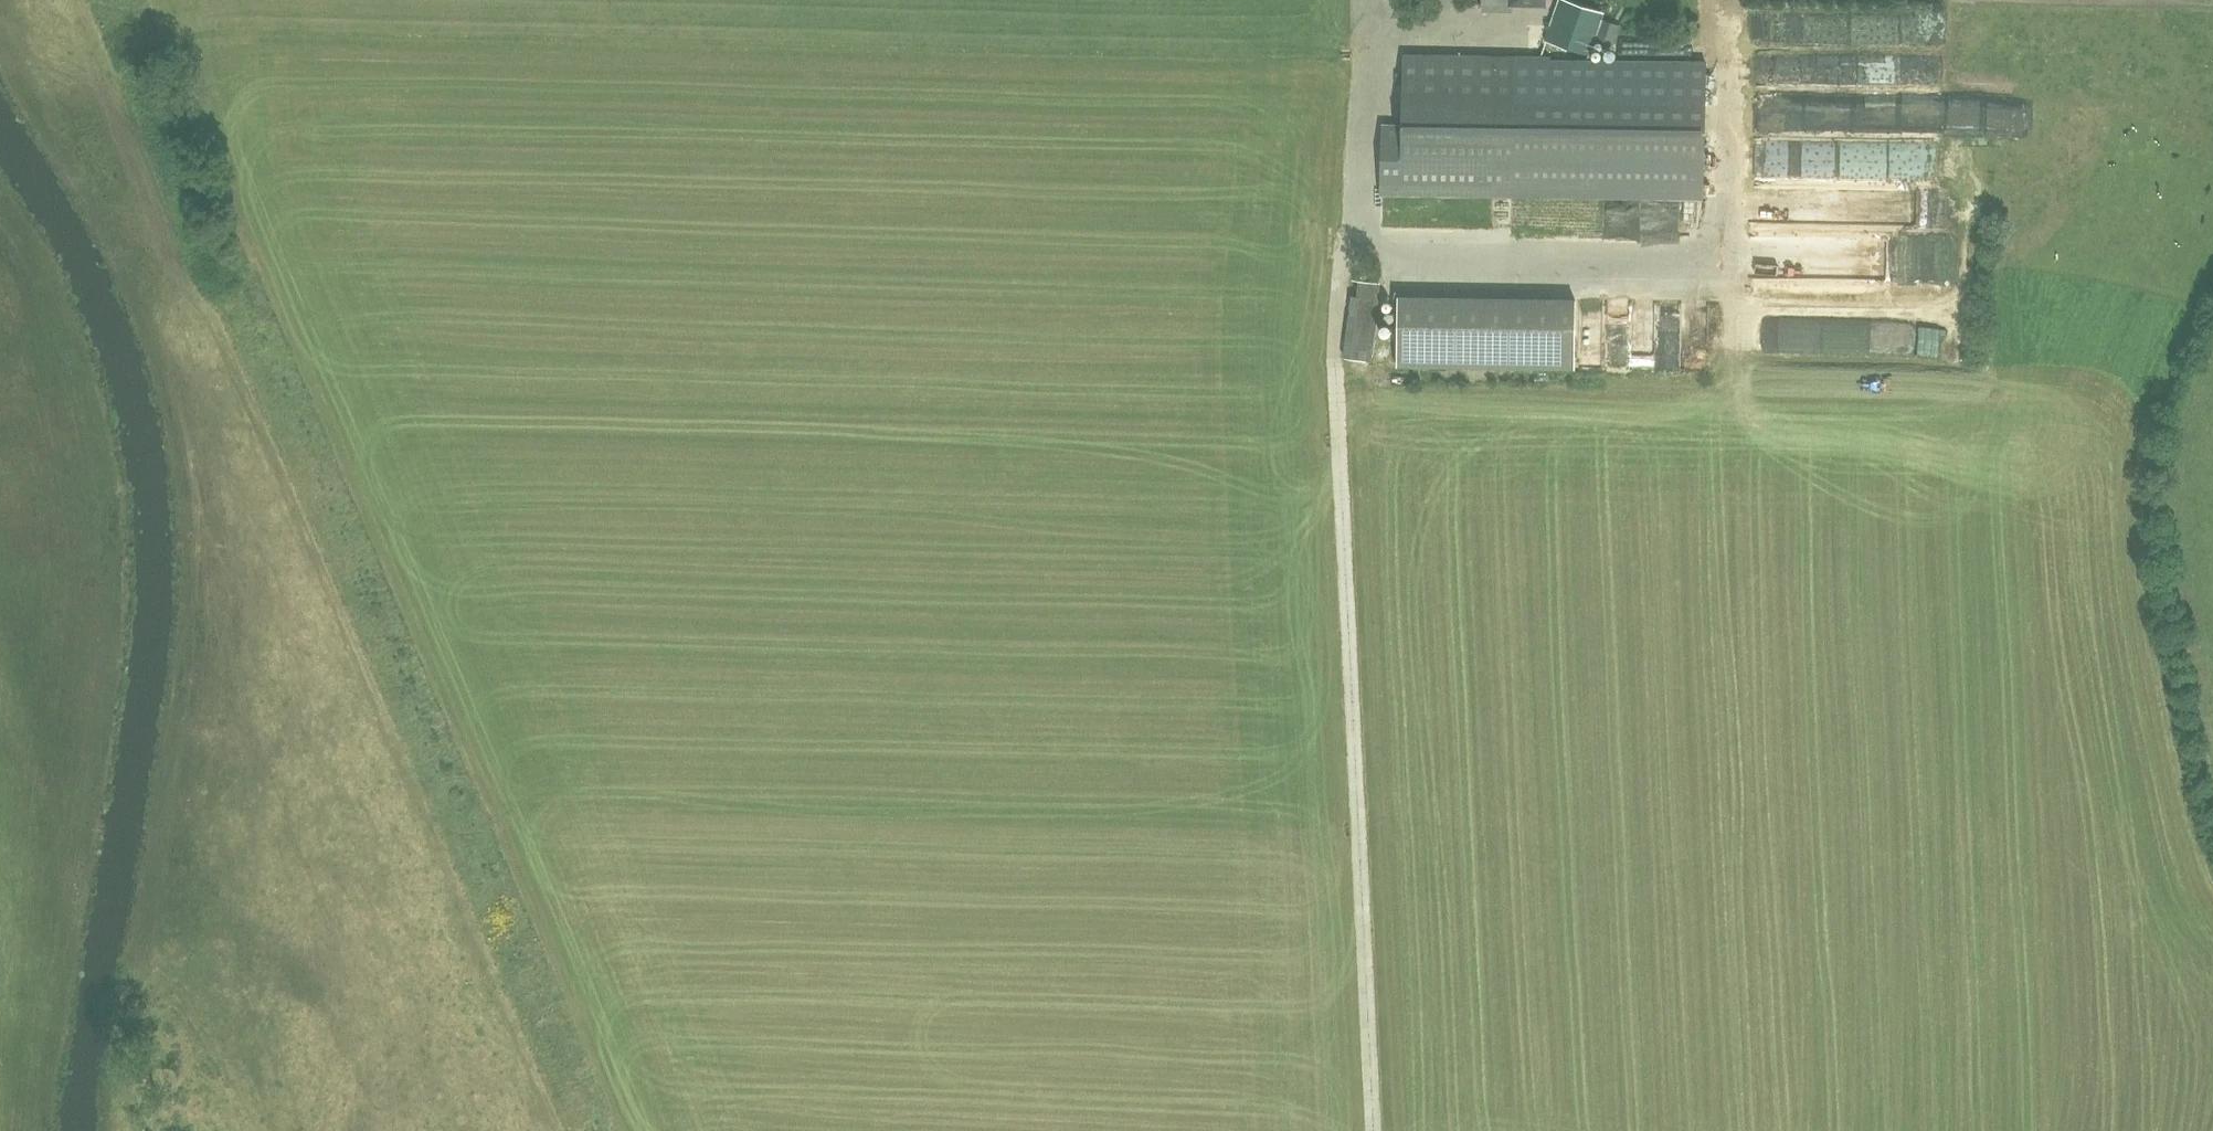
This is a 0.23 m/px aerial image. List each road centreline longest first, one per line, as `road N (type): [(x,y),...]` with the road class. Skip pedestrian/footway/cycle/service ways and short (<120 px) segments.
road 1 (track): [(1373,1130),(1335,364),(1398,0)]

